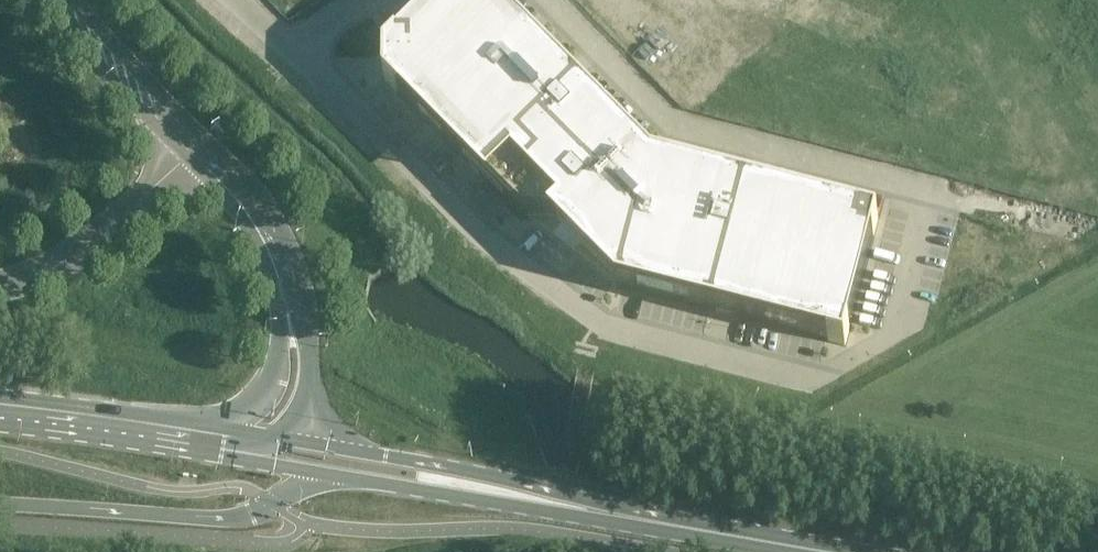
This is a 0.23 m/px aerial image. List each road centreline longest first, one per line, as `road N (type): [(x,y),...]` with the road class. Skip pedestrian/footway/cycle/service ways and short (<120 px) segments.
road 1 (unclassified): [(546,0),(672,126),(929,193),(888,336),(812,378),(596,321),(486,233),(309,61)]
road 2 (primary): [(733,537),(524,483),(302,440)]
road 3 (primary): [(317,471),(697,539),(733,537)]
road 4 (tertiary): [(184,157),(240,216),(261,253),(279,335),(278,363),(257,405),(205,424)]
road 5 (tertiary): [(302,440),(310,359),(290,263),(276,230),(199,143)]
road 6 (tertiary): [(0,504),(217,518),(250,515),(317,471)]
road 7 (primary): [(0,418),(239,452)]
road 8 (tertiary): [(0,284),(80,251),(184,157)]
road 9 (primary): [(205,424),(0,395)]
road 10 (tertiary): [(57,0),(105,71),(184,157)]
road 11 (track): [(584,363),(553,551)]
road 12 (tertiary): [(199,143),(75,0)]

